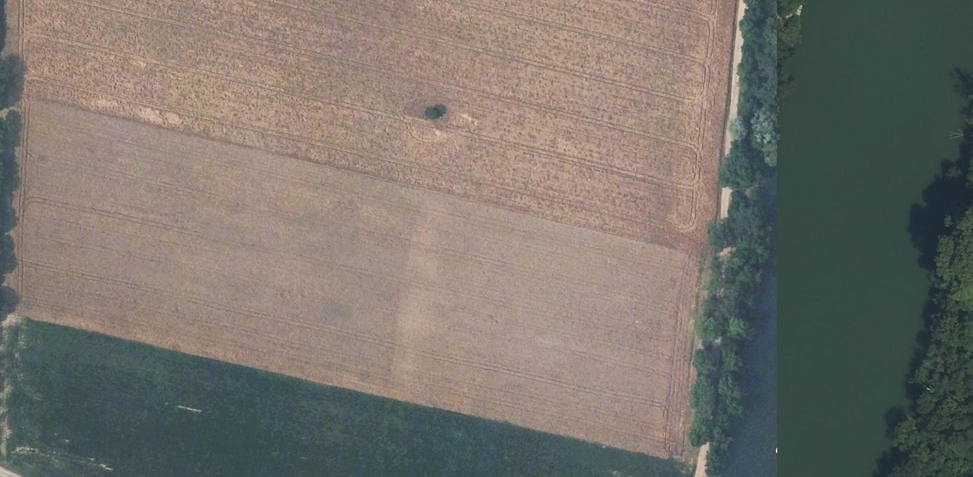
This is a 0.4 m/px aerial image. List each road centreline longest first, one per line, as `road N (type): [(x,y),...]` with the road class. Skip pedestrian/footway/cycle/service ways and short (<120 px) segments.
road 1 (track): [(699,476),(718,347),(743,0)]

